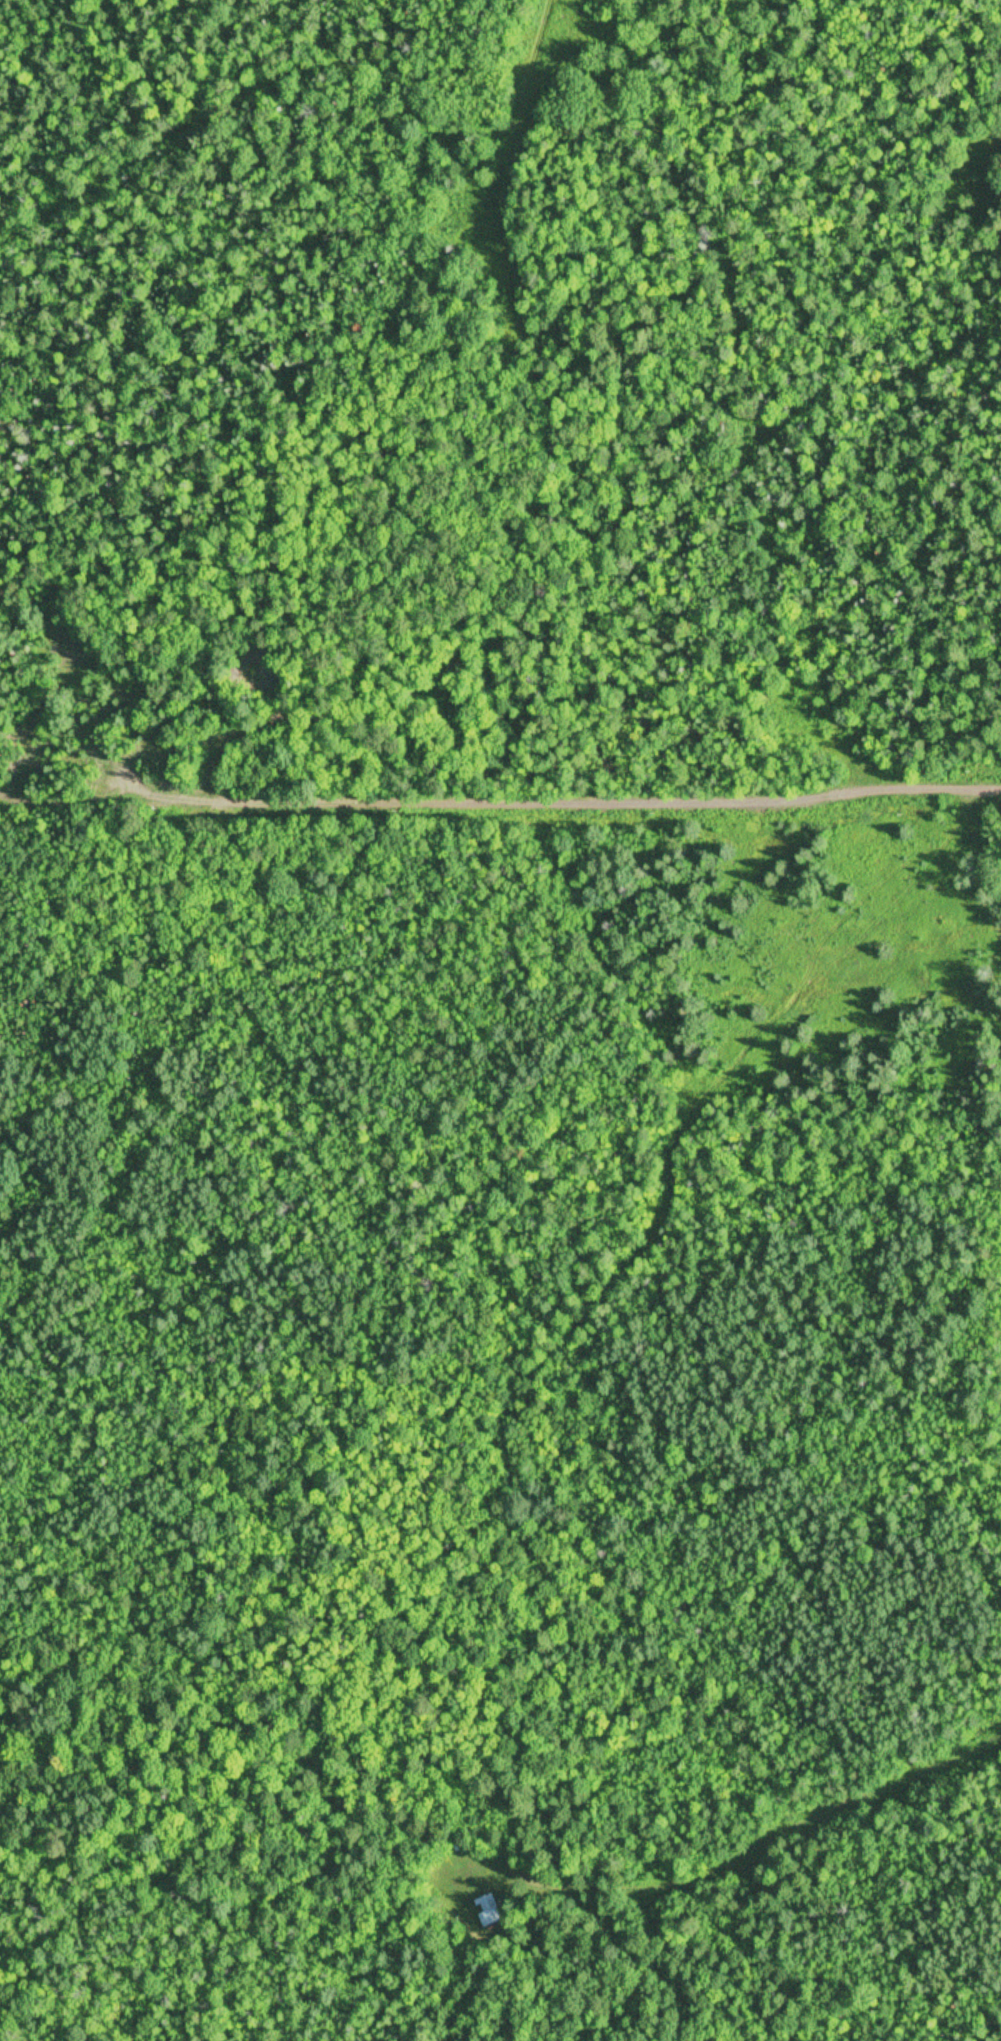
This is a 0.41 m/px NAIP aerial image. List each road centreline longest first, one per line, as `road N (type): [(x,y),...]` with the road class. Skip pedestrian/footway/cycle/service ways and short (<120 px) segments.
road 1 (track): [(1000,771),(279,742),(168,711),(81,580),(106,518),(428,213),(553,0)]

